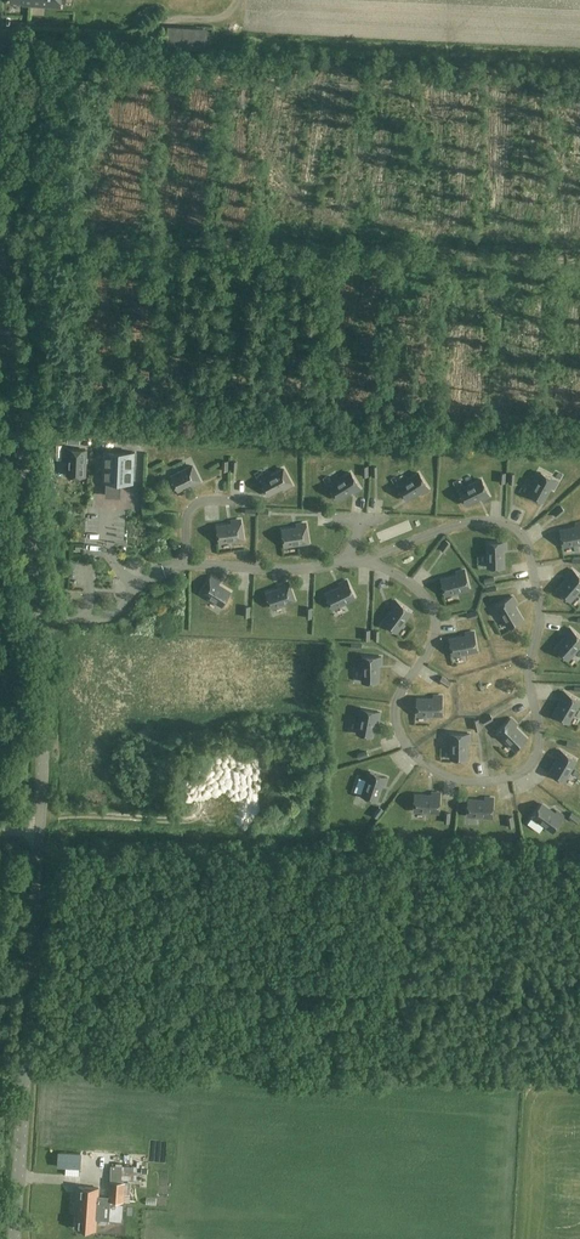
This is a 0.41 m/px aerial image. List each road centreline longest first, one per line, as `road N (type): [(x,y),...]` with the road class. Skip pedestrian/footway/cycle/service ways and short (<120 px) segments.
road 1 (tertiary): [(14,1238),(40,832),(42,627),(0,280)]
road 2 (track): [(579,264),(0,237)]
road 3 (track): [(306,971),(185,960),(165,951),(83,865),(38,853)]
road 4 (track): [(207,778),(203,799),(173,821),(40,817)]

